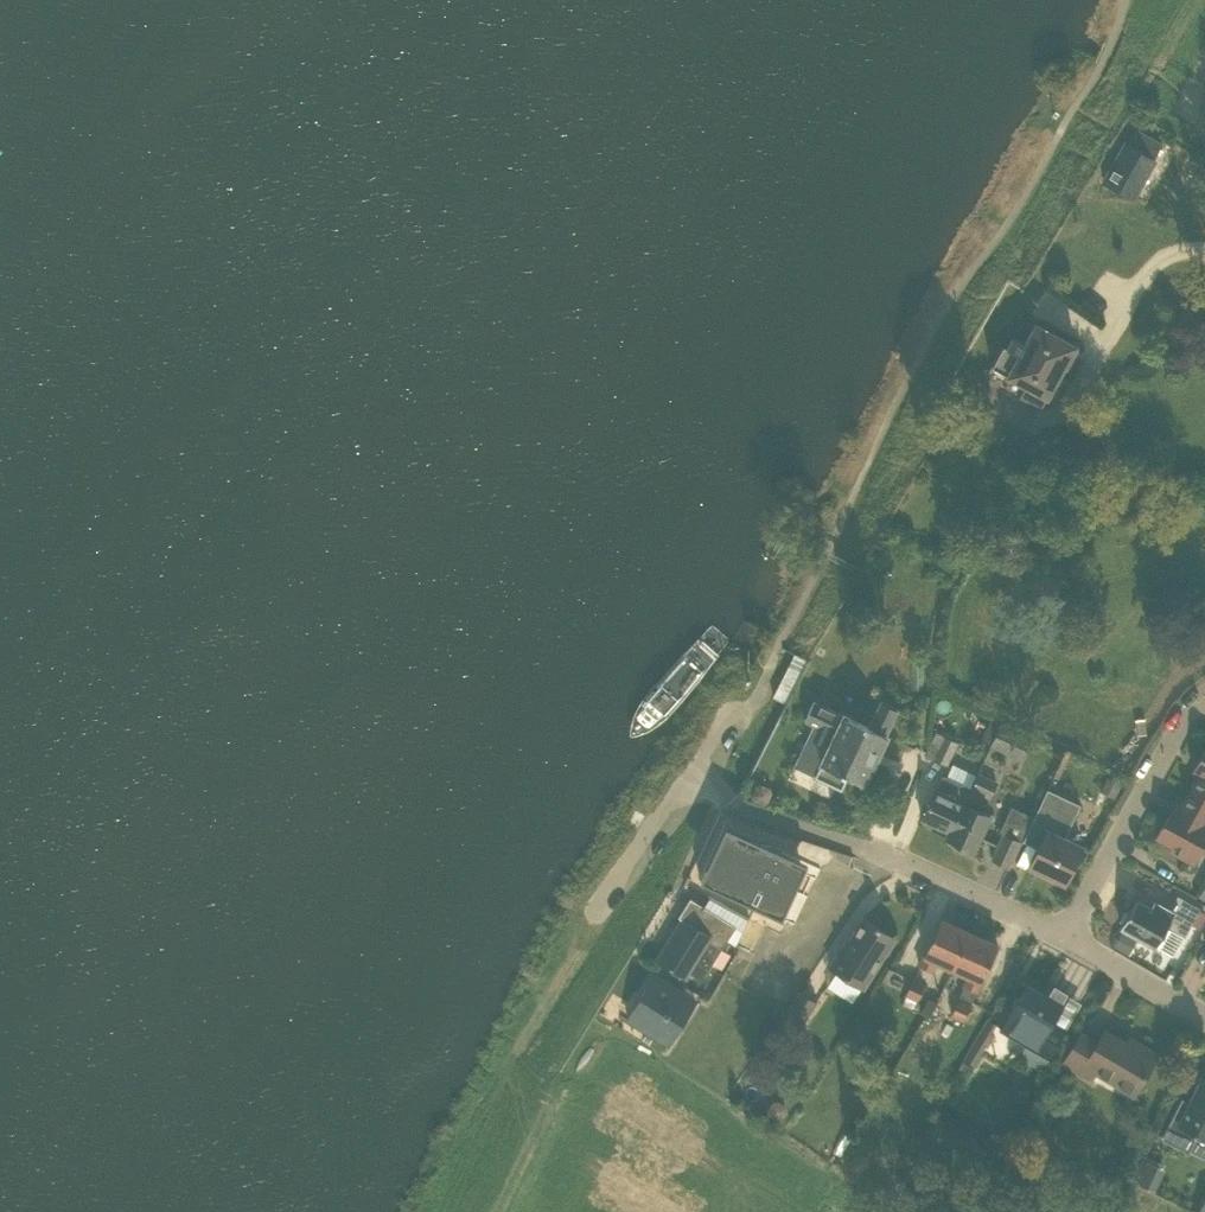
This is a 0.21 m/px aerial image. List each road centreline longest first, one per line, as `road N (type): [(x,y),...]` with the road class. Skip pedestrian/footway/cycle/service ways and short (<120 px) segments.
road 1 (residential): [(1065,935),(1204,698)]
road 2 (residential): [(1065,935),(869,852)]
road 3 (residential): [(869,852),(681,782)]
road 4 (residential): [(1204,1018),(1065,935)]
road 5 (residential): [(791,957),(869,852)]

